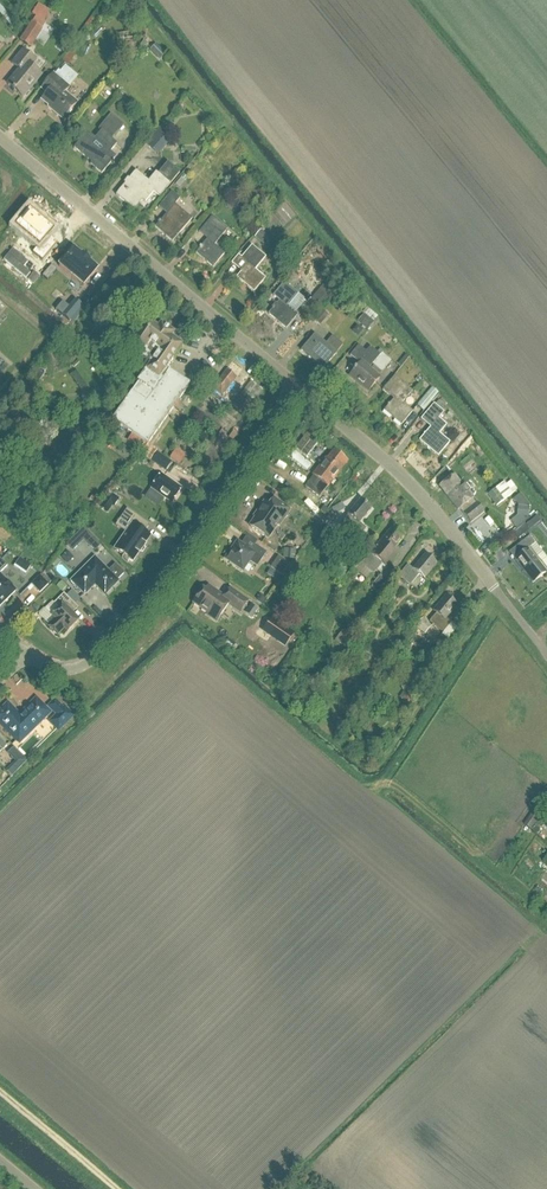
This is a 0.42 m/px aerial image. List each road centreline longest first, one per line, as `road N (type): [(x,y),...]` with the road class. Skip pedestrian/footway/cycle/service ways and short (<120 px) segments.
road 1 (residential): [(25,653),(71,671),(90,663),(153,599),(299,390)]
road 2 (unclassified): [(299,390),(0,138)]
road 3 (unclassified): [(546,656),(421,496),(299,390)]
road 4 (track): [(115,1188),(0,1094)]

